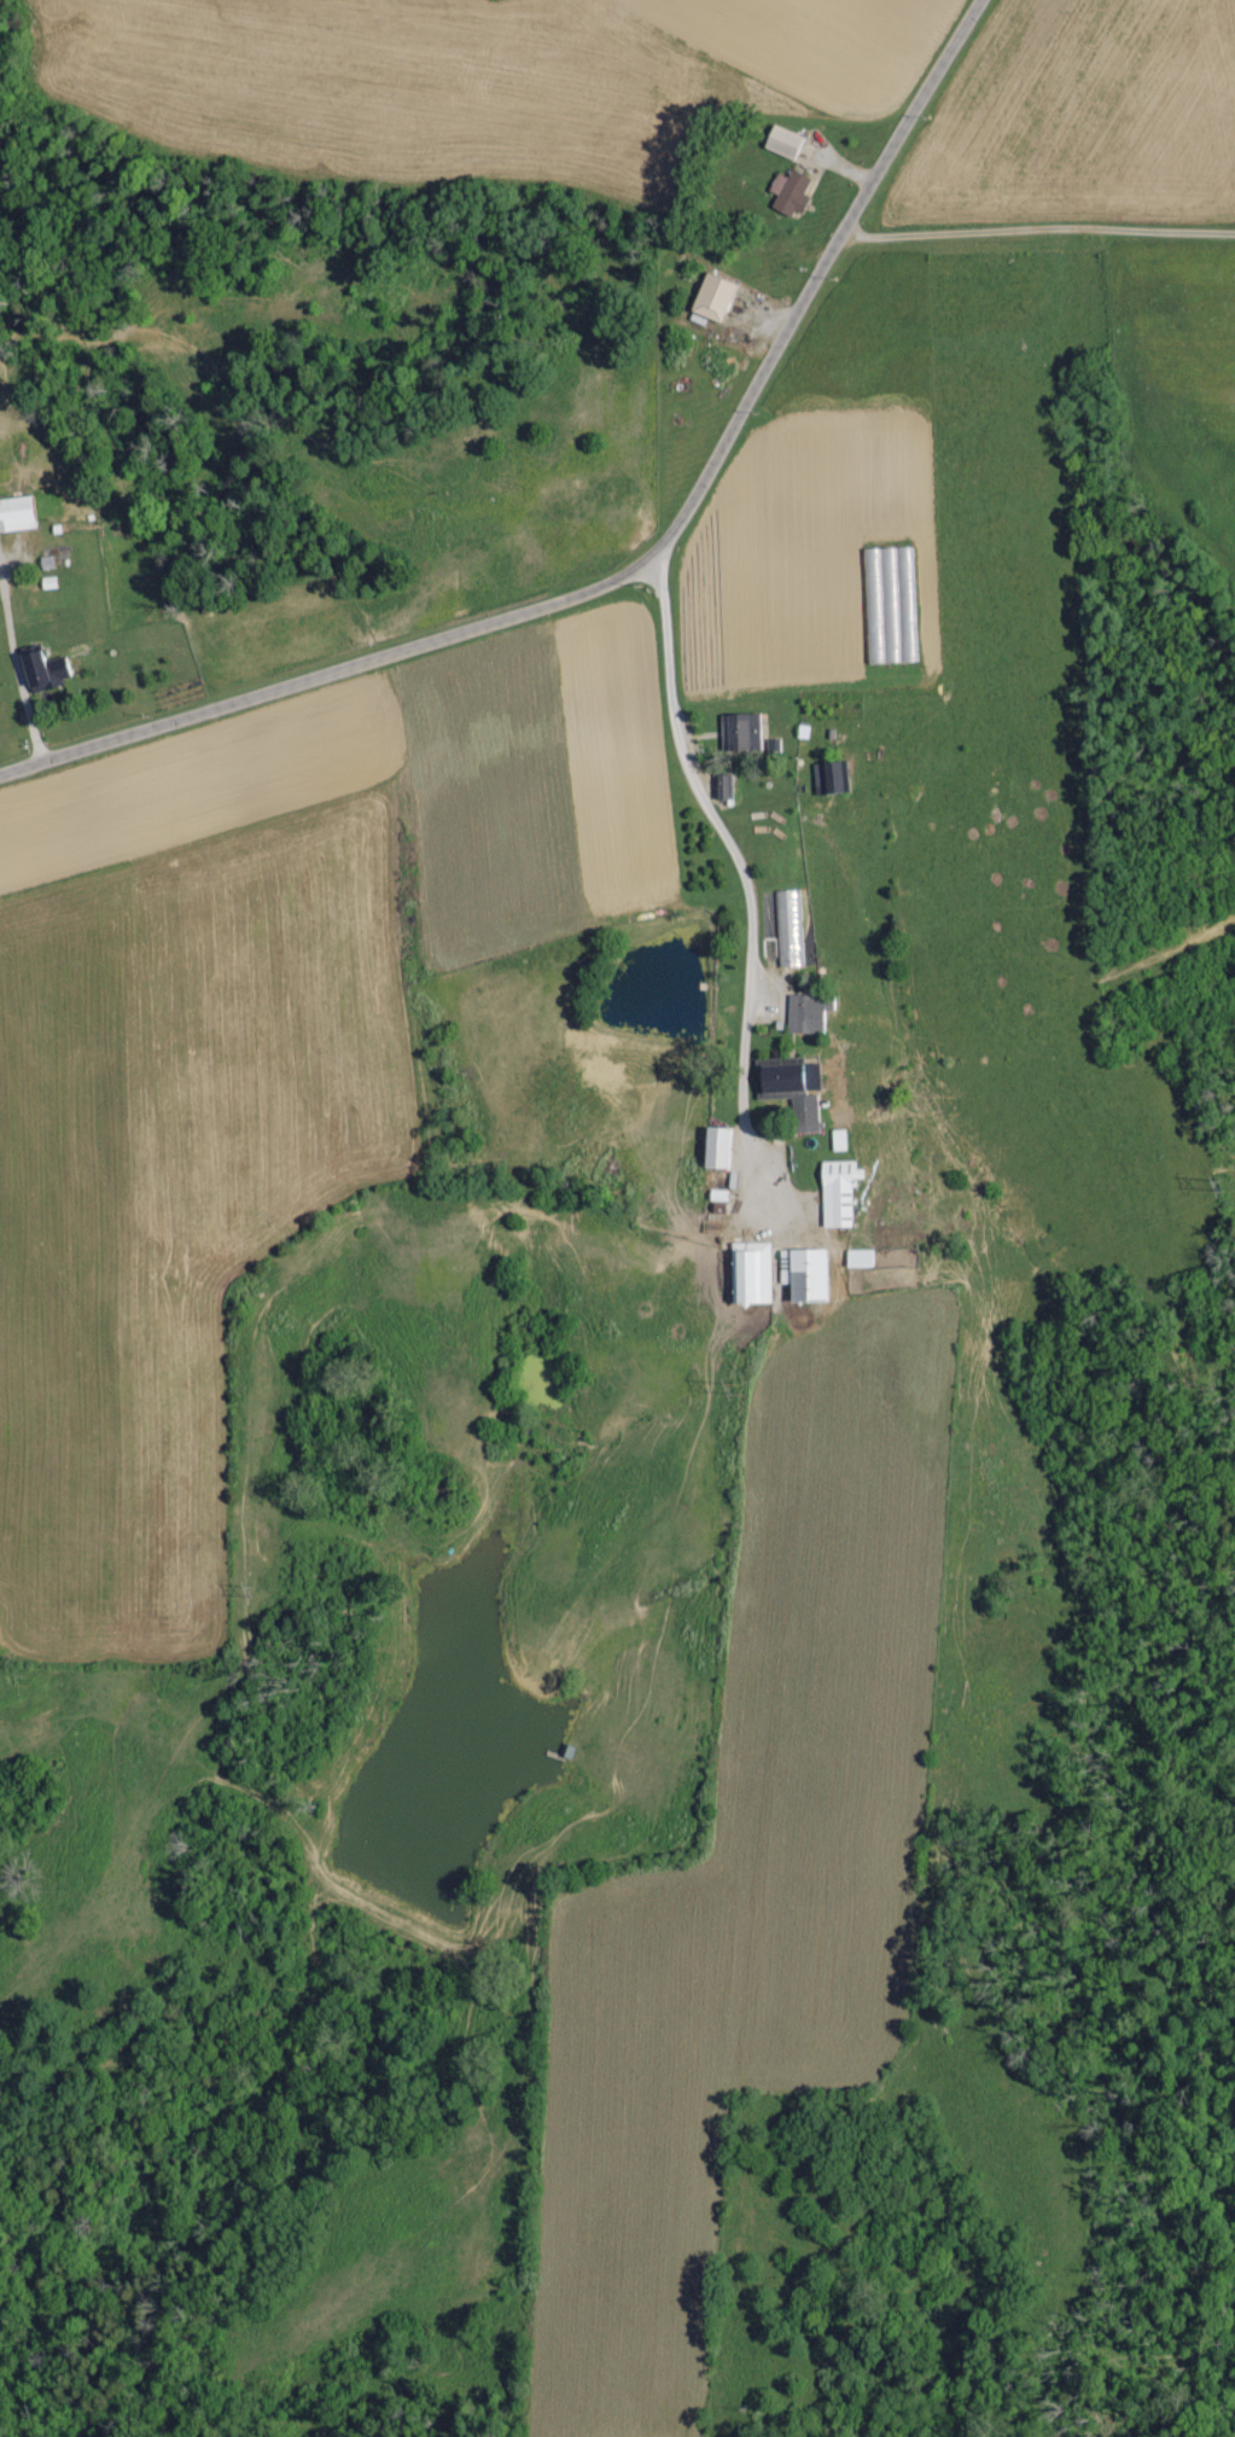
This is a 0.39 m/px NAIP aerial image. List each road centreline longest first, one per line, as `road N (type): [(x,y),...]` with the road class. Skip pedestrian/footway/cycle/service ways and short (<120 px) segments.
road 1 (residential): [(0,773),(514,620),(610,587),(646,563),(668,540),(828,249),(981,0)]
road 2 (residential): [(646,563),(664,603),(677,746),(747,886),(742,1122),(765,1161),(768,1186)]

